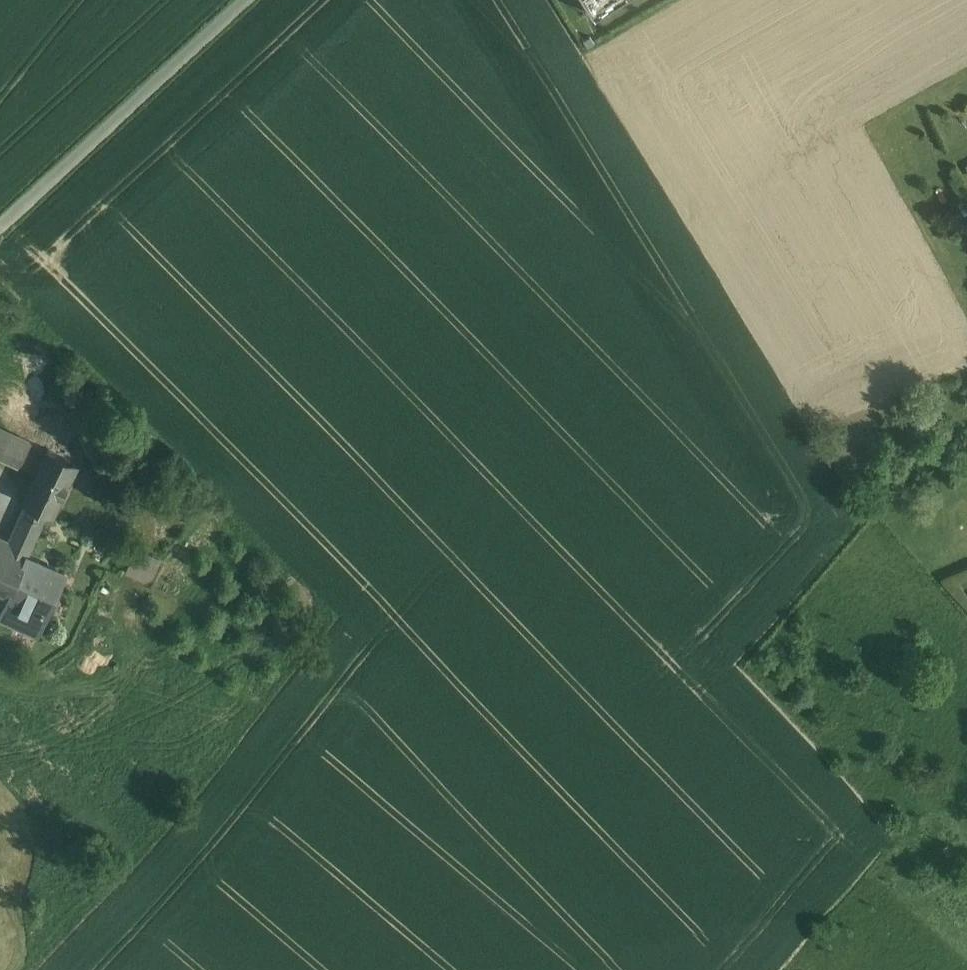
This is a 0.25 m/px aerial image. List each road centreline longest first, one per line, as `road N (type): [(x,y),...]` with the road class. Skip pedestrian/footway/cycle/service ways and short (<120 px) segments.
road 1 (residential): [(0,229),(246,0)]

